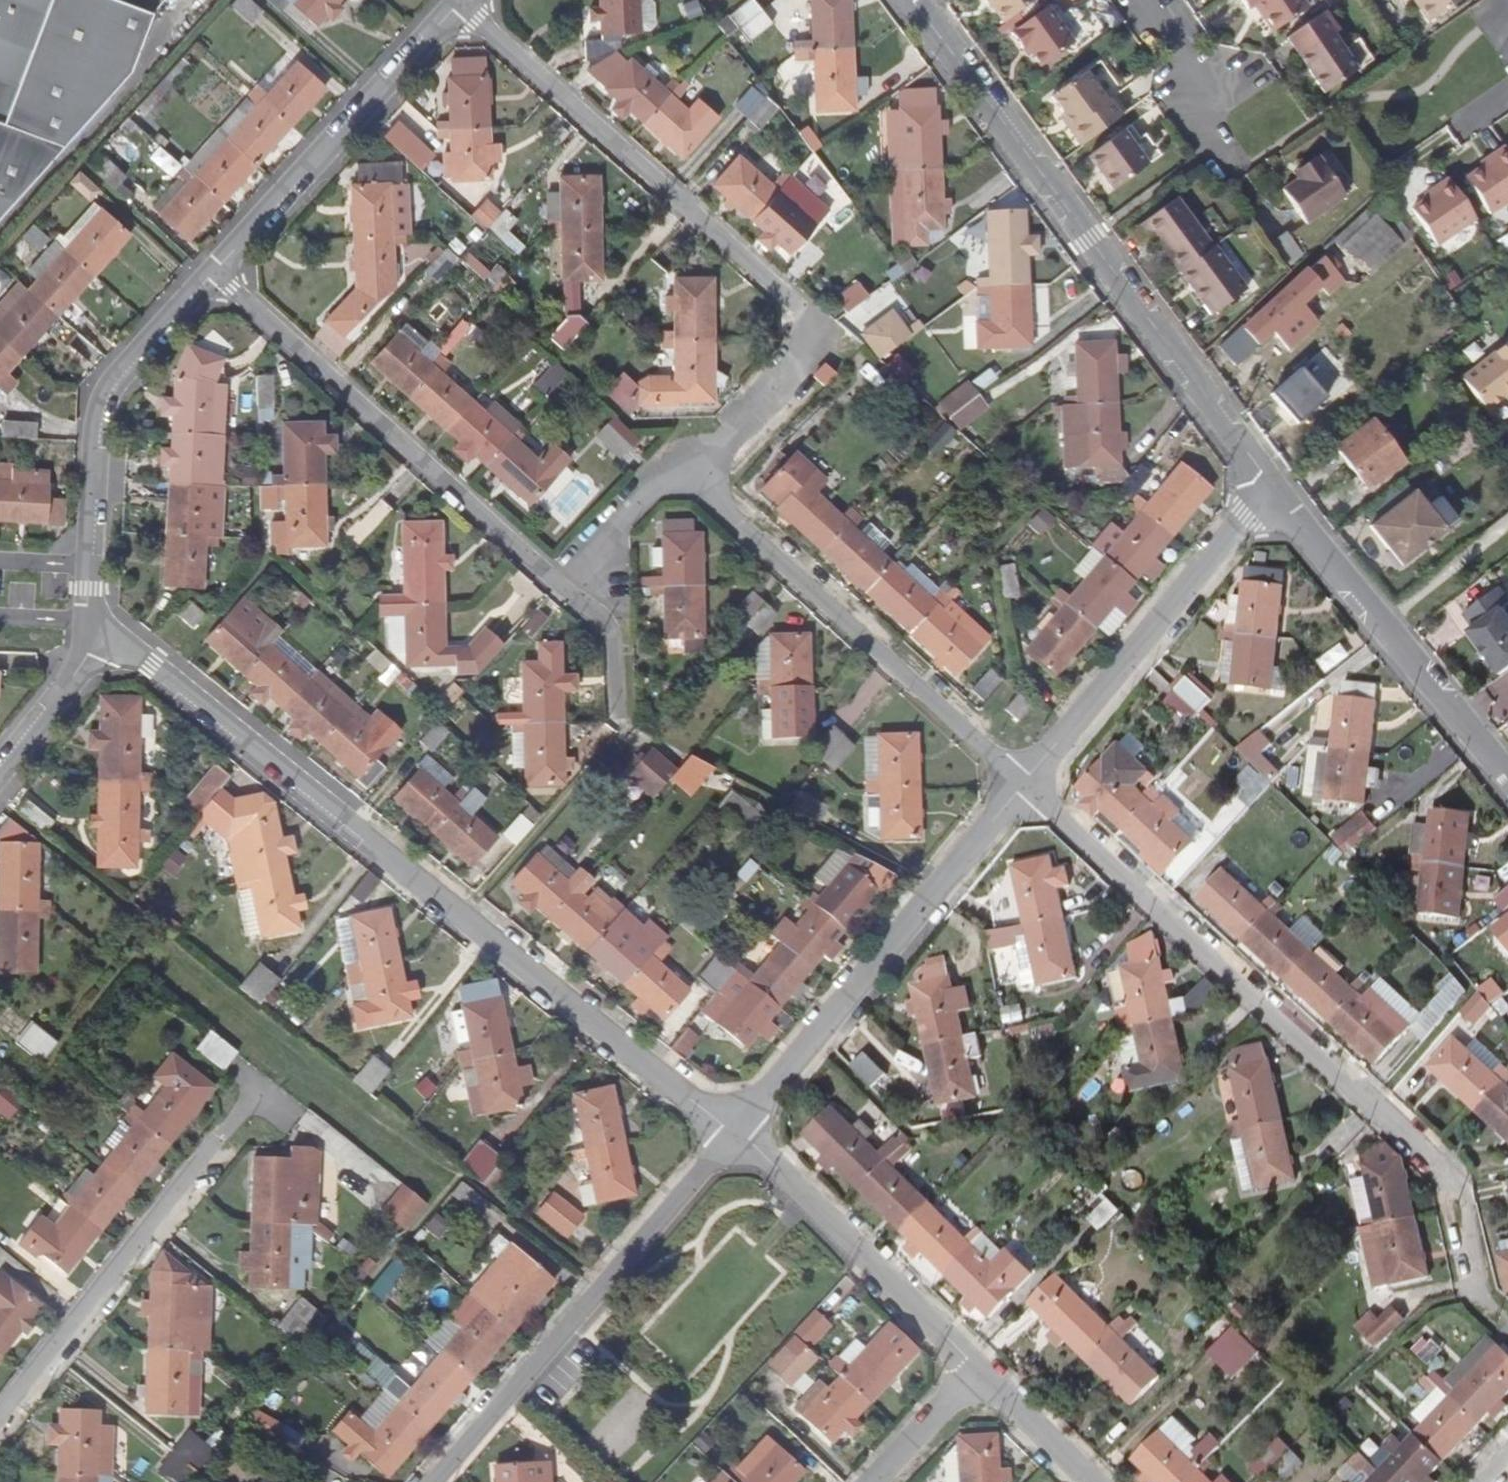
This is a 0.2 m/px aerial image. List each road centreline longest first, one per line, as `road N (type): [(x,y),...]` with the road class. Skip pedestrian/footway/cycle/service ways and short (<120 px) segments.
road 1 (residential): [(92,623),(737,1131)]
road 2 (residential): [(1019,781),(1443,1174),(1472,1297),(1507,1327)]
road 3 (residential): [(686,468),(726,453),(809,357),(797,305),(464,9)]
road 4 (residential): [(910,0),(1267,485)]
road 5 (residential): [(216,274),(563,587)]
road 6 (residential): [(299,1121),(261,1092),(0,1419)]
road 7 (residential): [(686,468),(1019,781)]
road 8 (residential): [(737,1131),(1019,781)]
road 9 (residential): [(92,623),(102,407),(216,274)]
road 10 (residential): [(1019,781),(1267,485)]
road 11 (residential): [(1267,485),(1507,775)]
road 12 (residential): [(216,274),(464,9)]
road 13 (residential): [(737,1131),(979,1372)]
road 14 (residential): [(563,587),(646,489),(686,468)]
road 15 (residential): [(0,764),(87,655),(92,623)]
road 16 (residential): [(979,1372),(1086,1481)]
road 17 (residential): [(563,587),(602,614),(618,639),(620,712)]
road 18 (residential): [(877,1481),(979,1372)]
road 19 (residential): [(1142,0),(1221,115)]

